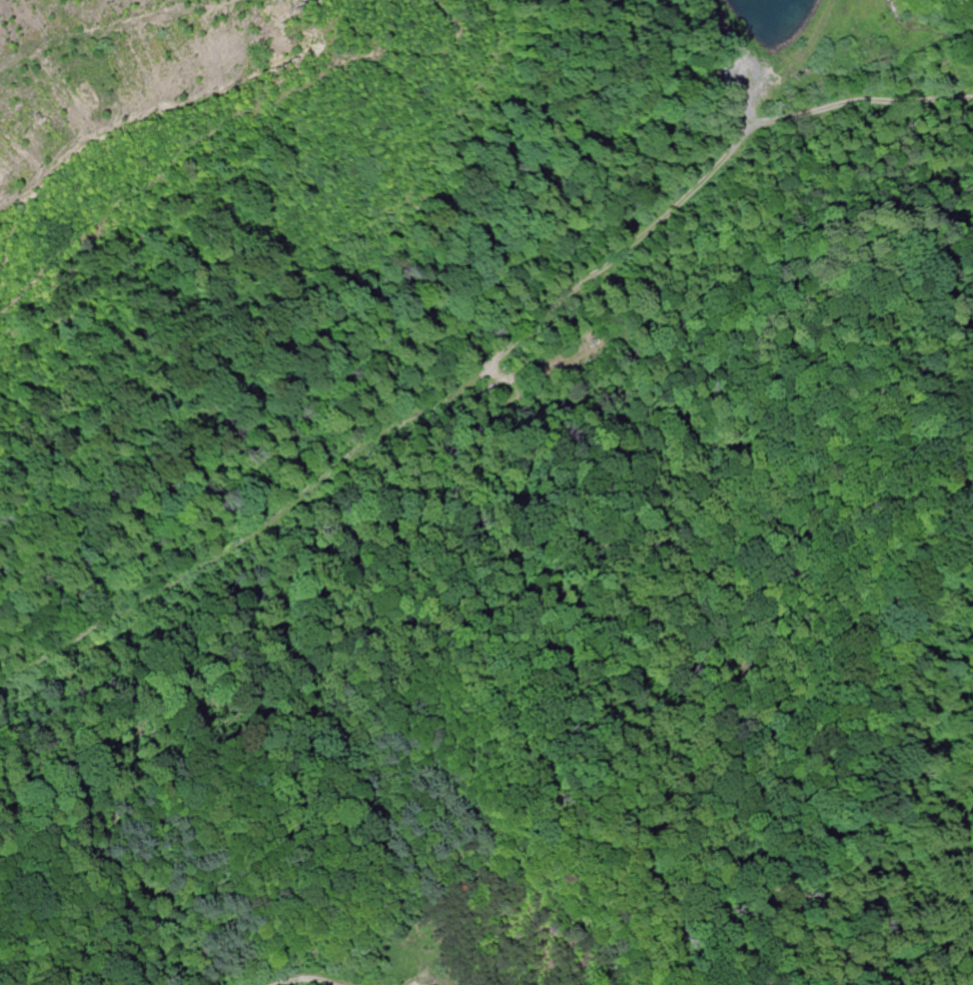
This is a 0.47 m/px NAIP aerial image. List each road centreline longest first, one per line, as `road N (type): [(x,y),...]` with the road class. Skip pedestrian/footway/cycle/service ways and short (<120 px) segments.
road 1 (track): [(0,683),(252,528),(482,372),(743,143),(800,112),(863,94),(972,93)]
road 2 (track): [(437,984),(420,961),(397,951),(280,984)]

